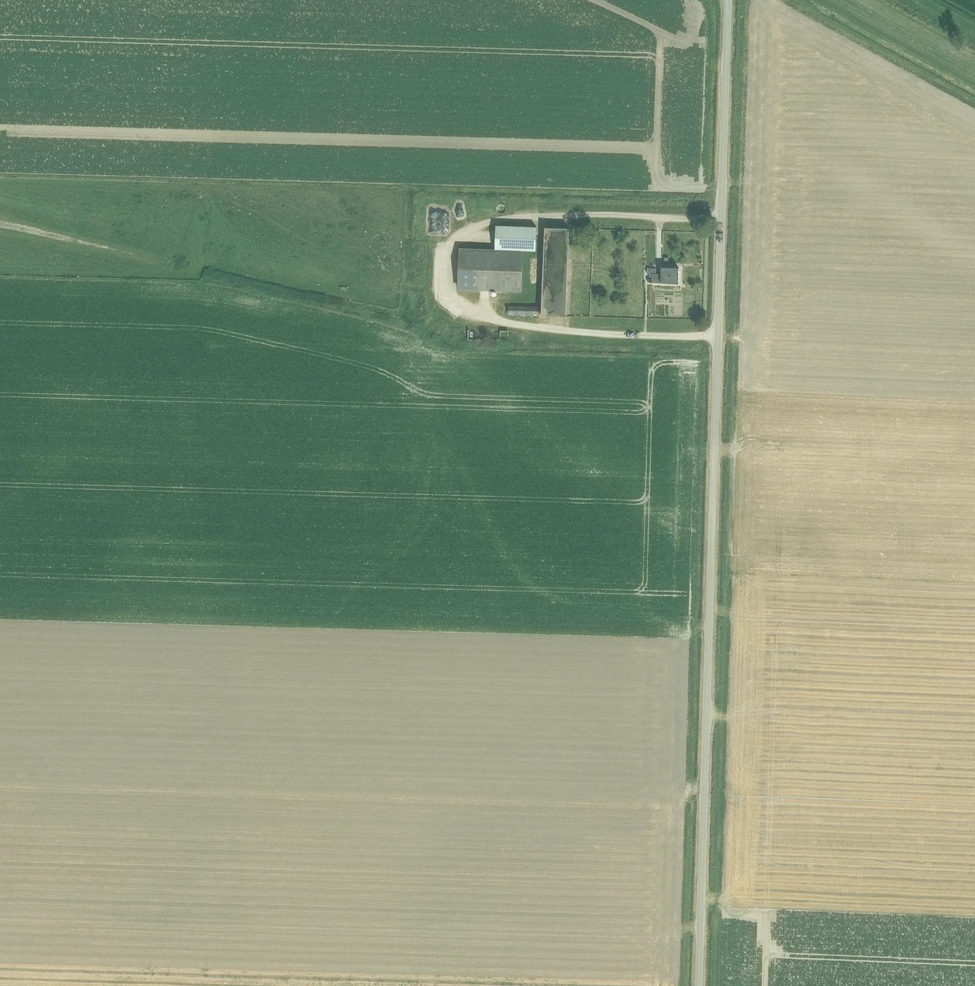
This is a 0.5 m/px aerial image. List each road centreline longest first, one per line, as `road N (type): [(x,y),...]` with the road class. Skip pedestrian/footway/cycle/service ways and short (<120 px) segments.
road 1 (tertiary): [(695,985),(728,0)]

